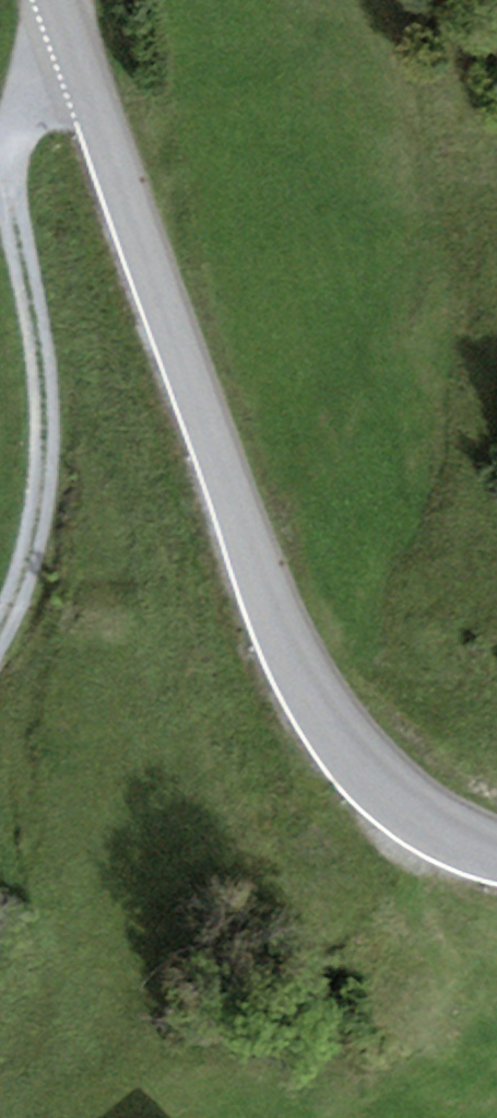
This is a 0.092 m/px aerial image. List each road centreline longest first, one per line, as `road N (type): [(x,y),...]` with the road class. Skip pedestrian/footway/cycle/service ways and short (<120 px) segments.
road 1 (unclassified): [(57,0),(305,690),(397,810),(496,859)]
road 2 (track): [(81,67),(36,81),(9,148),(44,383),(46,462),(34,557),(0,644)]

